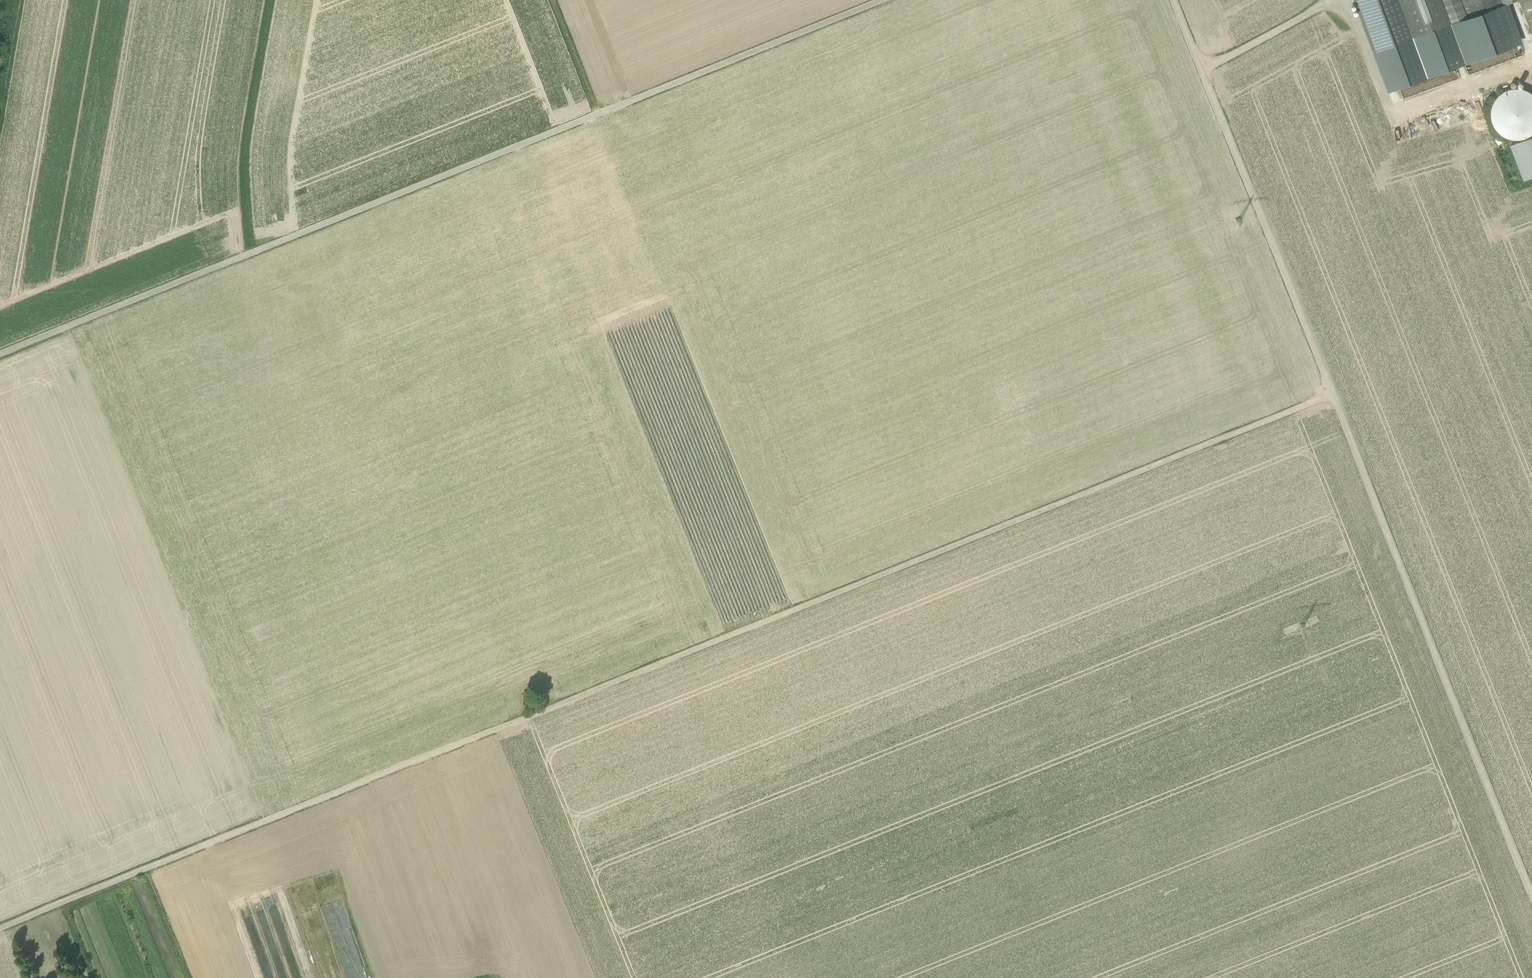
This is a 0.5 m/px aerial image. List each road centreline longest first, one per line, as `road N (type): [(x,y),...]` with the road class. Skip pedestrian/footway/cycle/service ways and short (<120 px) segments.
road 1 (track): [(1329,395),(0,929)]
road 2 (track): [(1173,0),(1531,895)]
road 3 (unclassified): [(0,356),(883,0)]
road 4 (track): [(1327,0),(1201,69)]

